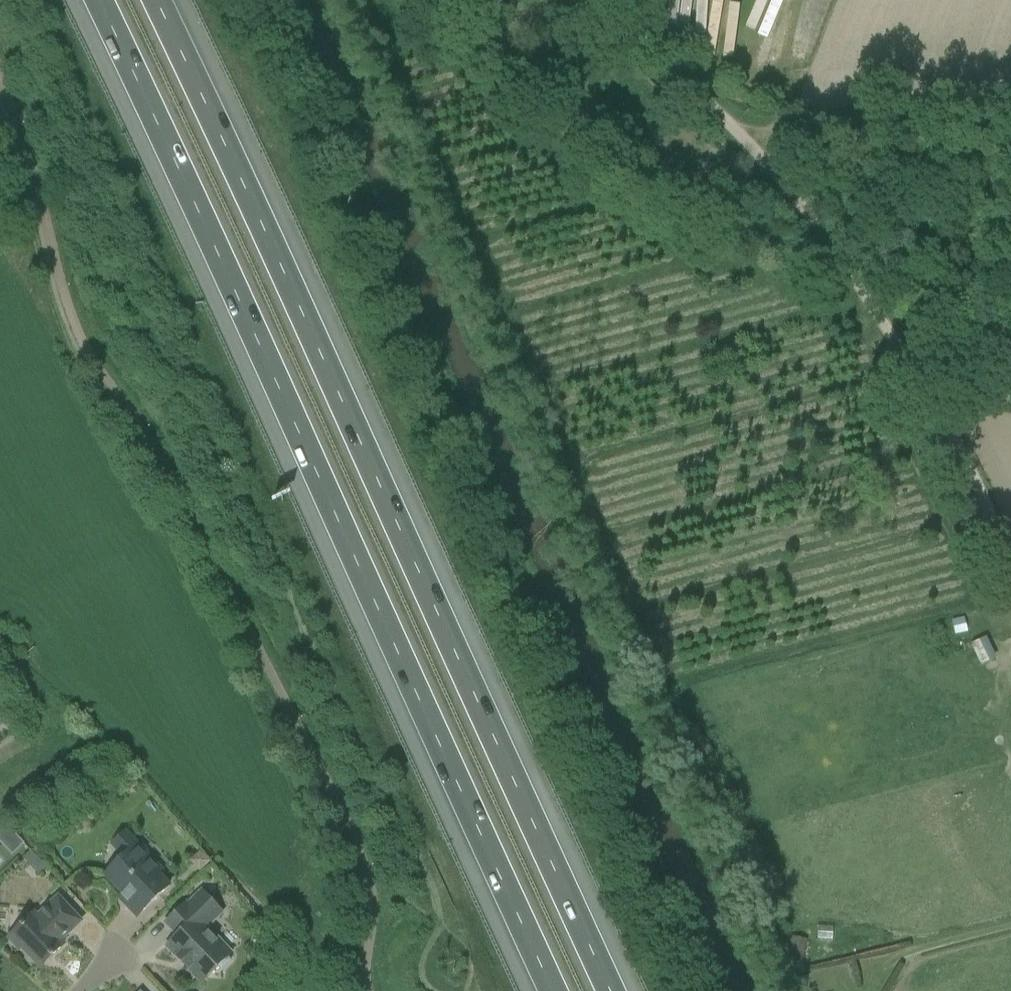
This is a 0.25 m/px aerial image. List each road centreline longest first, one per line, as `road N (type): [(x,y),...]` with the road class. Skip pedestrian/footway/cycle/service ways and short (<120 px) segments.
road 1 (motorway): [(610,990),(156,0)]
road 2 (motorway): [(99,0),(552,990)]
road 3 (track): [(1010,561),(912,357),(768,168)]
road 4 (track): [(768,168),(664,63),(631,21),(629,0)]
road 5 (track): [(892,990),(916,956),(1010,931)]

